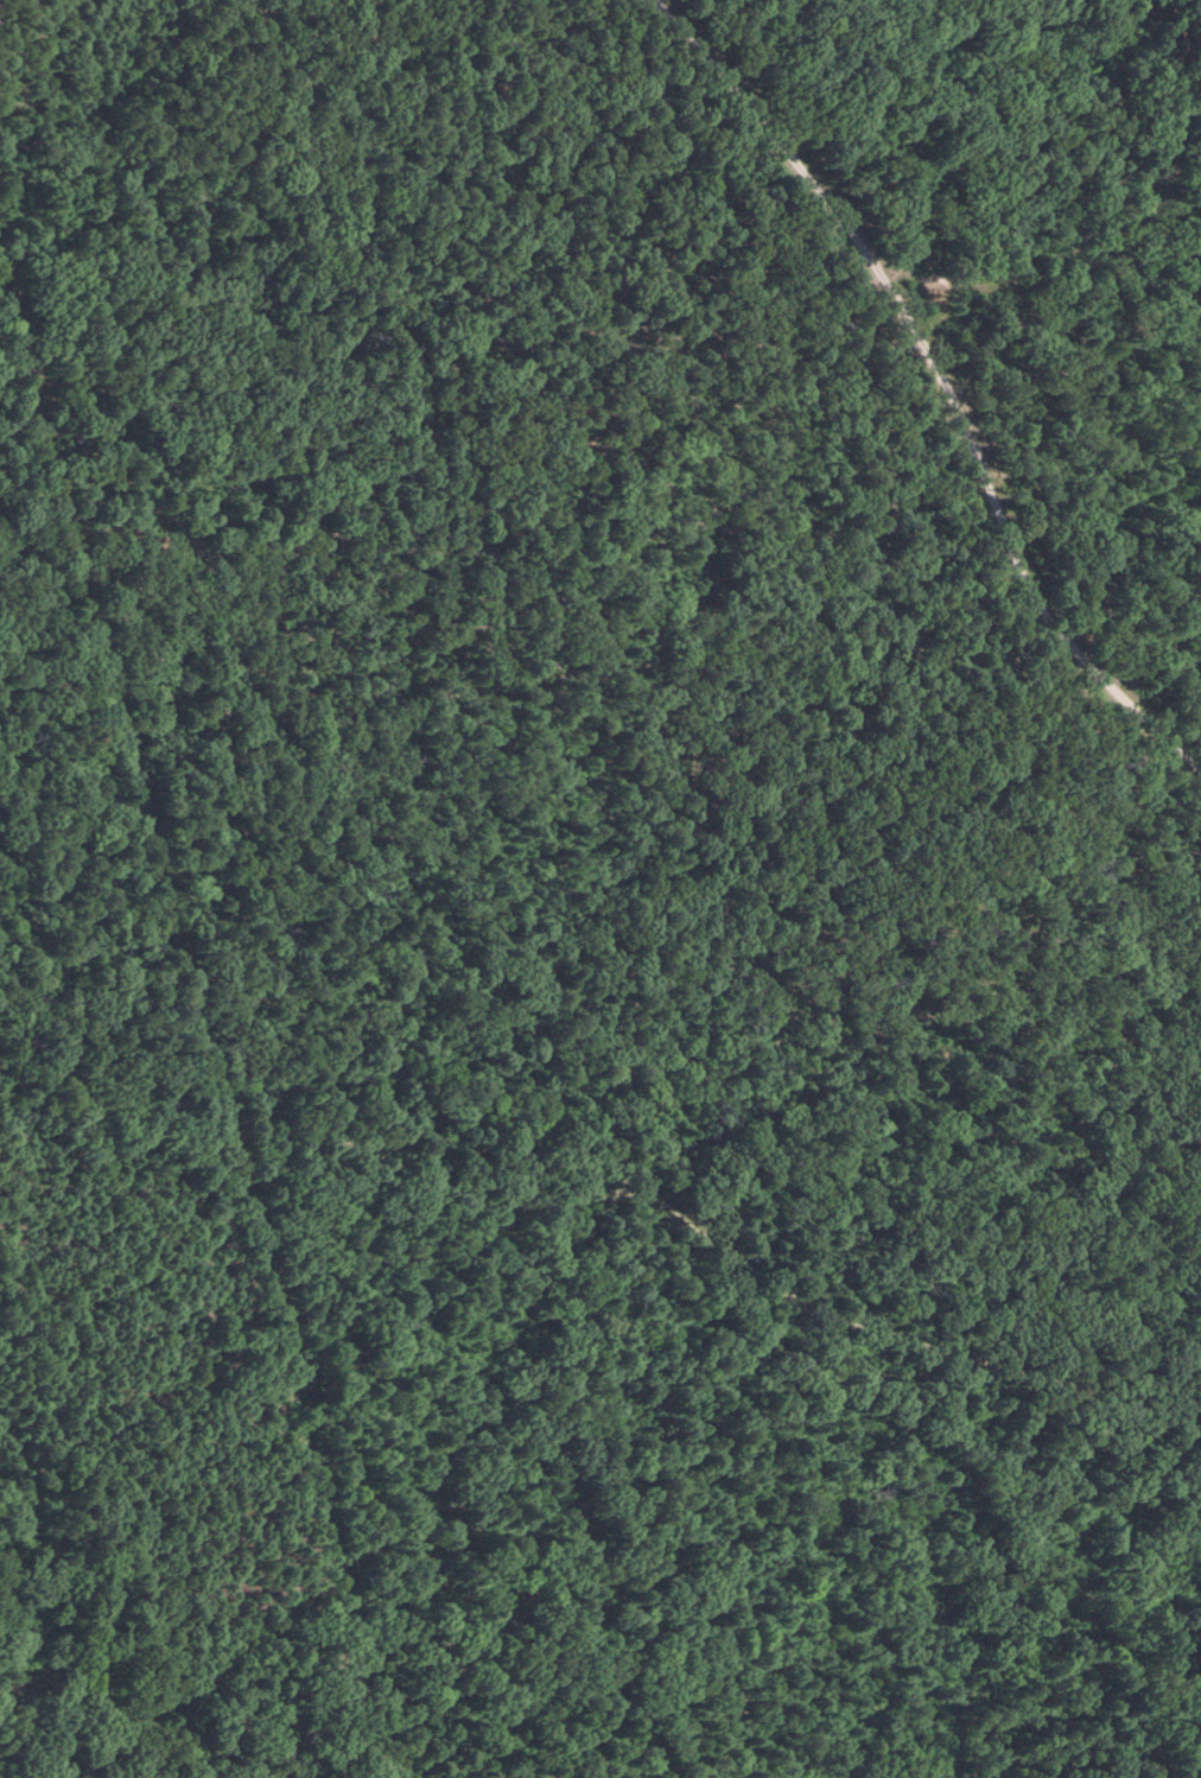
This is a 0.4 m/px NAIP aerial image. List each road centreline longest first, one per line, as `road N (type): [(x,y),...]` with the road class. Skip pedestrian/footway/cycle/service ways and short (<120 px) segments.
road 1 (residential): [(1200,775),(1048,624),(916,338),(828,205),(655,0)]

